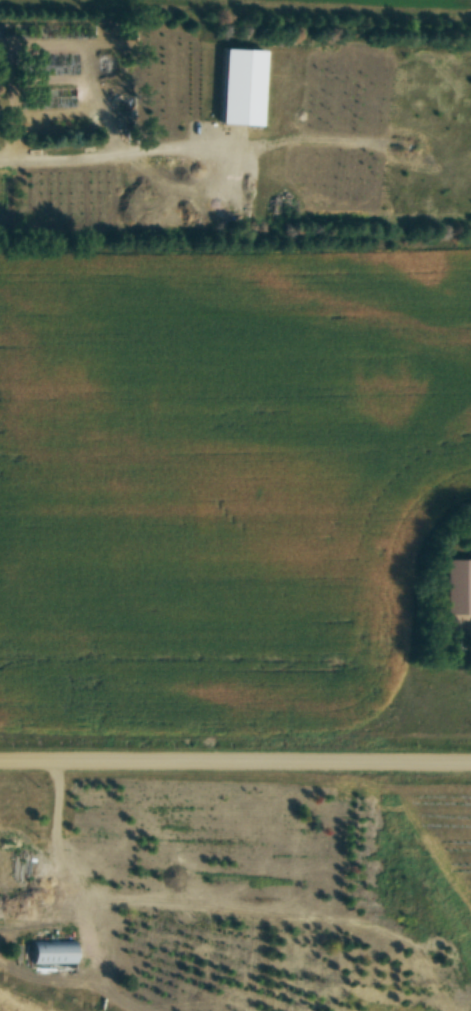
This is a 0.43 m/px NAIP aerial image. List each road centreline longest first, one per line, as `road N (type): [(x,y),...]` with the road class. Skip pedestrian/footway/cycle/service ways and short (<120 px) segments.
road 1 (residential): [(470,764),(0,763)]

